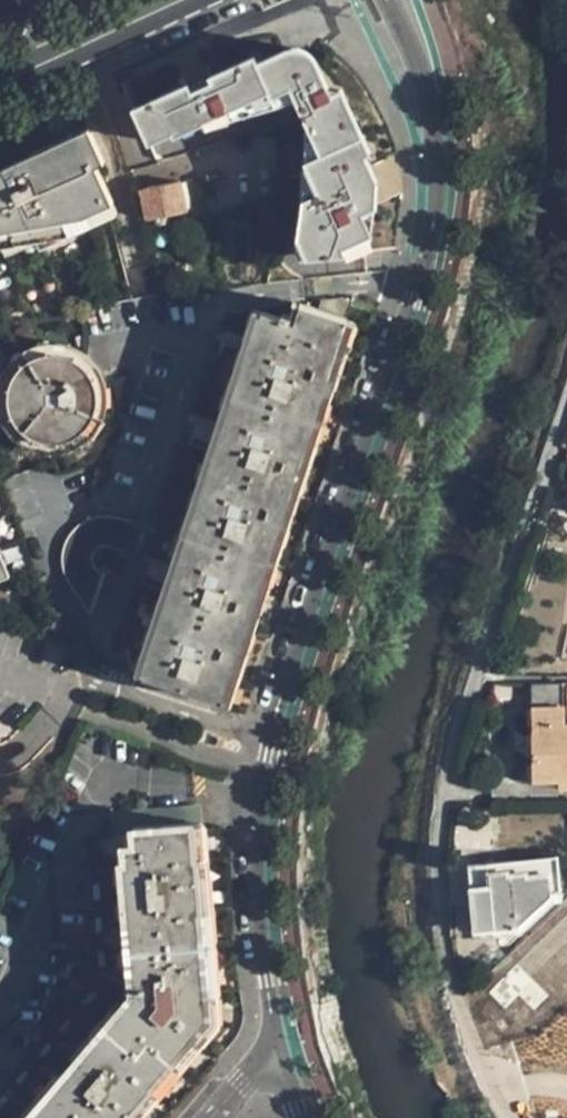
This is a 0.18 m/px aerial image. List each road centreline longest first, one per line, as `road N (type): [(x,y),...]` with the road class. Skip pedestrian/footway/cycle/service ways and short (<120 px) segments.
road 1 (residential): [(390,0),(431,112),(433,215),(264,752),(256,925),(278,1044)]
road 2 (primary): [(0,85),(182,0)]

